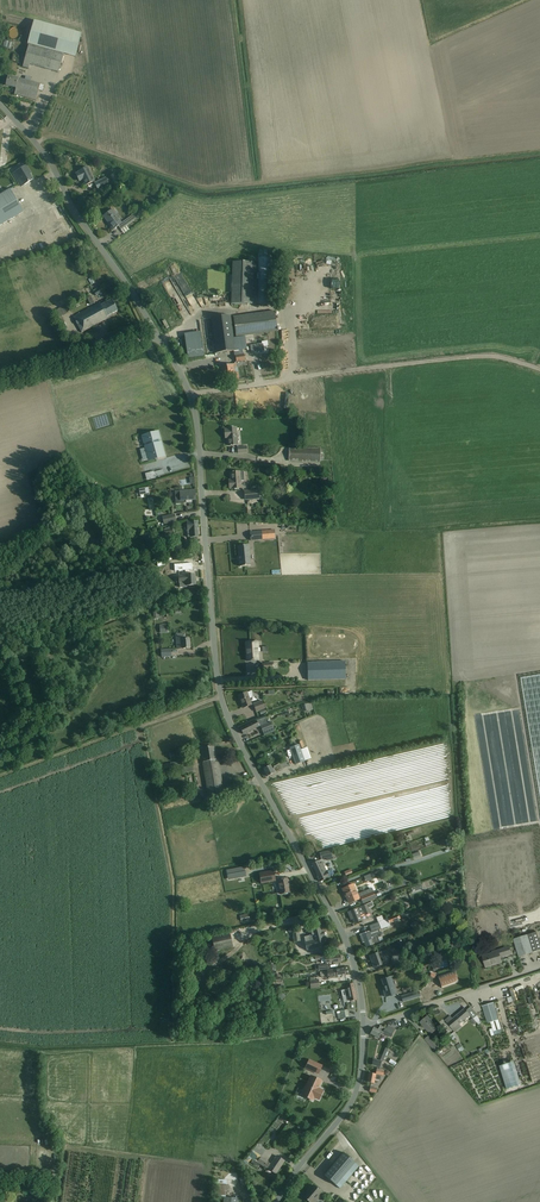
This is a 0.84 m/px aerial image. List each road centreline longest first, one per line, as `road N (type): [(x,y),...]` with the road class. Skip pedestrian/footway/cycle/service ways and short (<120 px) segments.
road 1 (unclassified): [(364,1025),(345,935),(225,708),(196,420),(180,368),(158,335)]
road 2 (track): [(222,696),(45,764),(55,939)]
road 3 (track): [(189,394),(481,356),(539,372)]
road 4 (unclassified): [(158,335),(49,159),(0,103)]
road 5 (track): [(36,144),(60,137),(204,188),(251,185)]
road 6 (unclassified): [(276,1201),(351,1105),(364,1025)]
road 7 (unclassified): [(364,1025),(539,967)]
road 8 (track): [(137,727),(169,898)]
road 9 (unclassified): [(0,383),(158,335)]

